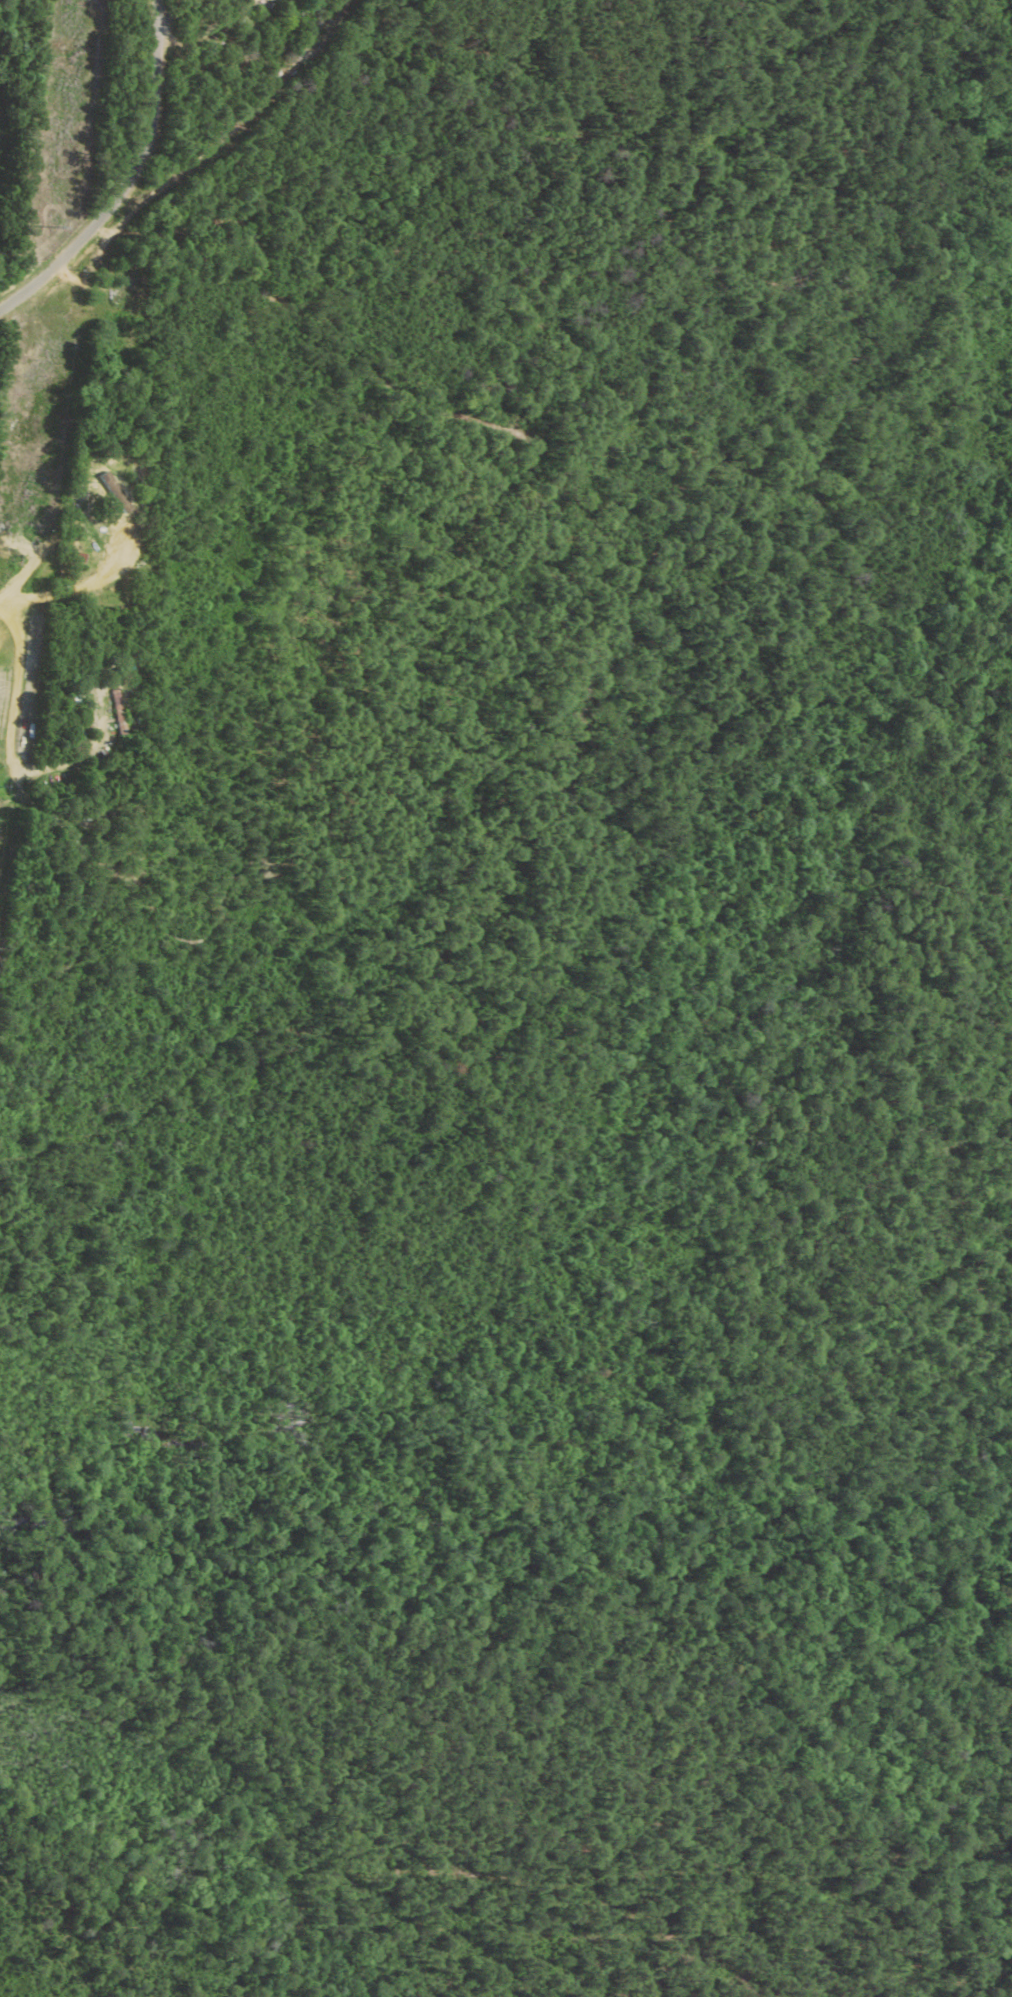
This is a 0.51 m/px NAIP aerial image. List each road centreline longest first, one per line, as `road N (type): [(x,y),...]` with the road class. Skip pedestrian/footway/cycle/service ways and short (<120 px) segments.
road 1 (residential): [(0,305),(72,249),(155,138),(161,0)]

